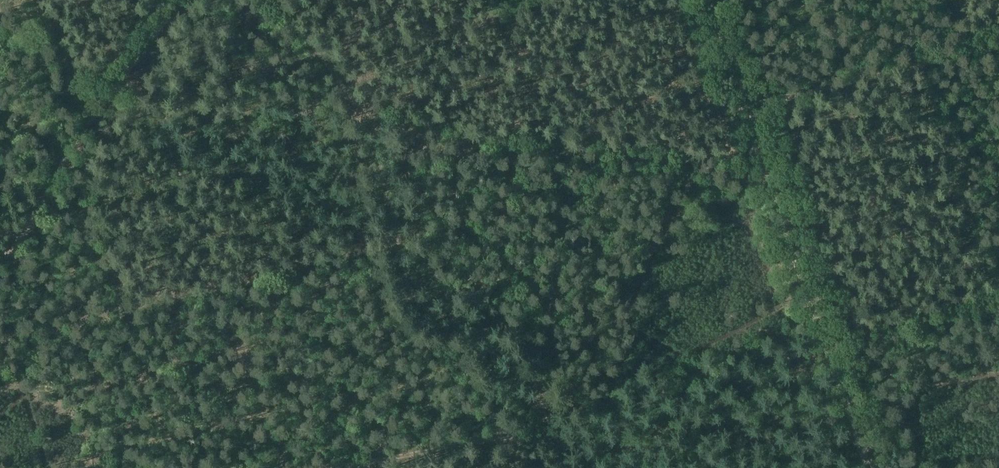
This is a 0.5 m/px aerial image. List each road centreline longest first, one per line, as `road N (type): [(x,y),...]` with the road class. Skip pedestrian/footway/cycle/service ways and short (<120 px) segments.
road 1 (track): [(183,0),(80,134),(0,263)]

